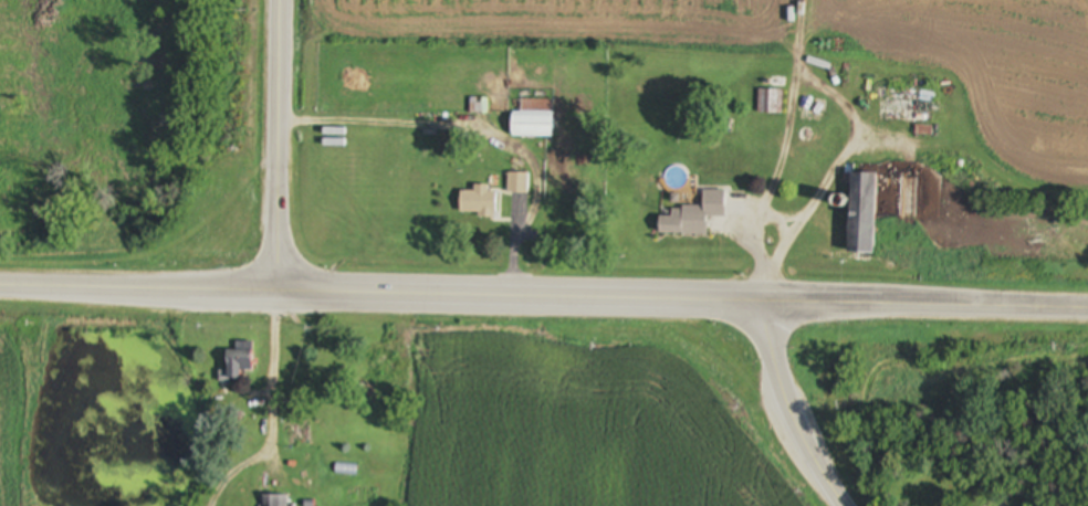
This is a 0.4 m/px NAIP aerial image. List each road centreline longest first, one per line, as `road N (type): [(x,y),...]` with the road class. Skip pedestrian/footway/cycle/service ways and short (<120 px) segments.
road 1 (primary): [(730,303),(269,296)]
road 2 (primary): [(730,303),(1087,309)]
road 3 (secondary): [(269,296),(276,0)]
road 4 (primary): [(0,287),(269,296)]
road 5 (secondary): [(838,505),(804,466),(730,303)]

